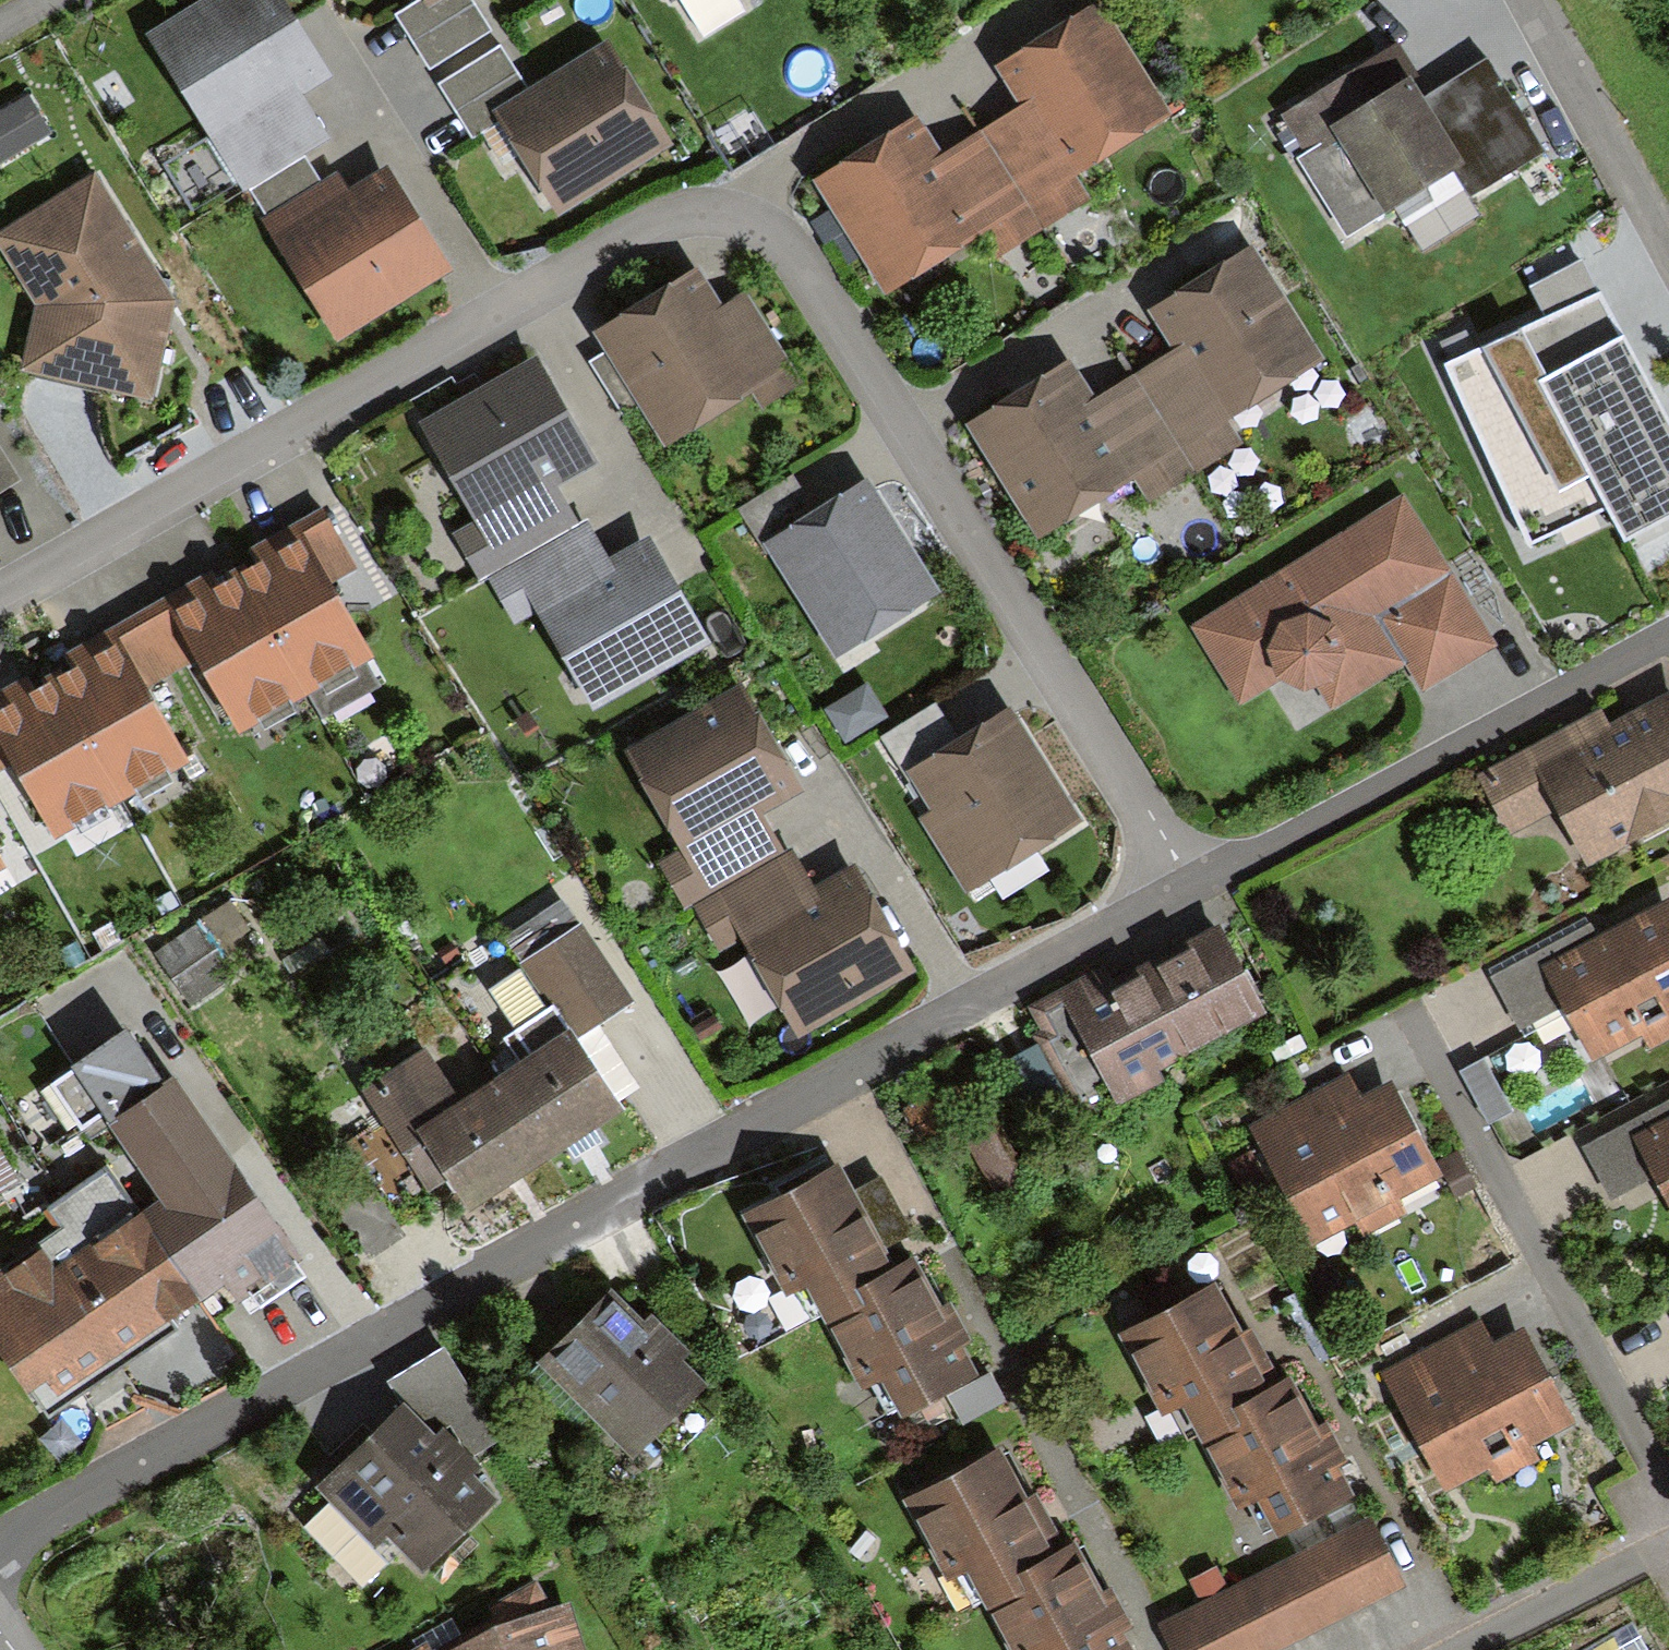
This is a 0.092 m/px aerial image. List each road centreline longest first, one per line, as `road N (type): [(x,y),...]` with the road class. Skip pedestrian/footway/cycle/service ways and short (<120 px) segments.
road 1 (residential): [(0,599),(502,312),(643,223),(693,208),(736,212),(781,248),(1190,883)]
road 2 (residential): [(0,1550),(959,1004),(1190,883)]
road 3 (residential): [(1190,883),(1668,631)]
road 4 (residential): [(1668,252),(1534,0)]
road 5 (residential): [(1668,1534),(1448,1649)]

